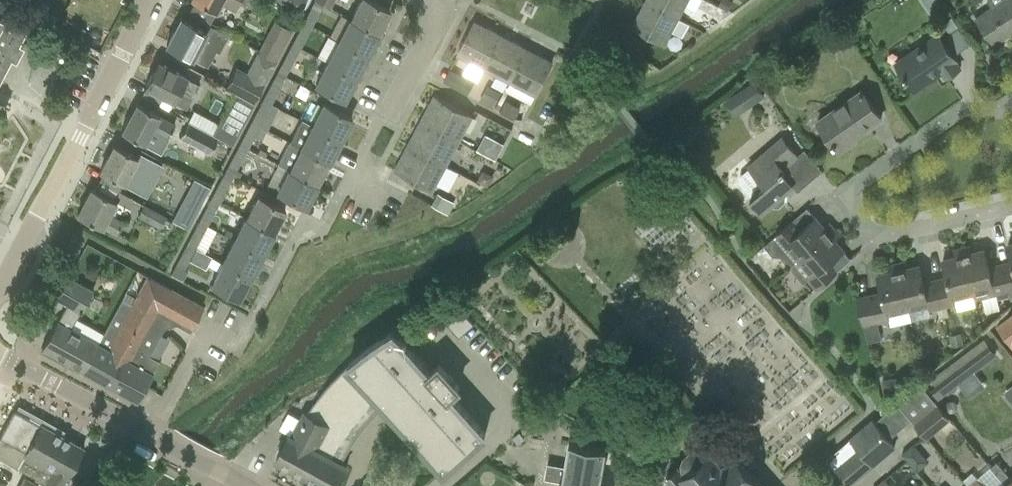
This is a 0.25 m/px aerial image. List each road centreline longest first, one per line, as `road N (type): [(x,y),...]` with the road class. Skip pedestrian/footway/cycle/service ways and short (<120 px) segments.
road 1 (residential): [(1011,206),(880,237),(847,205),(849,190),(957,111),(996,112),(1011,102)]
road 2 (residential): [(0,278),(150,0)]
road 3 (residential): [(243,485),(0,358)]
road 4 (residential): [(349,184),(439,22),(431,0)]

